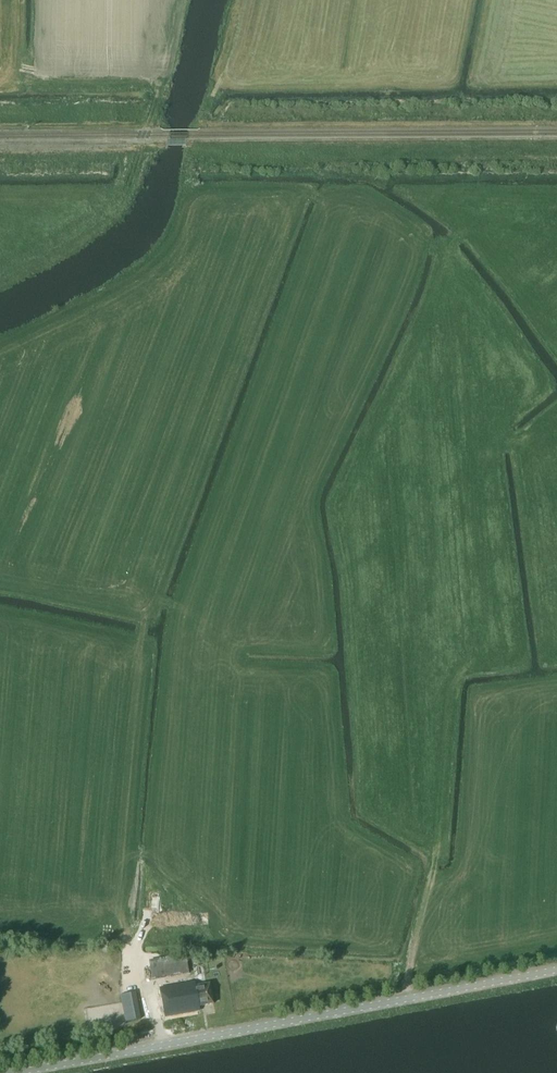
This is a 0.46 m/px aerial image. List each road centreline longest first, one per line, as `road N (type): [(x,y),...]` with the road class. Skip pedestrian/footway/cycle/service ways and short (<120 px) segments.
road 1 (tertiary): [(13,1072),(556,971)]

